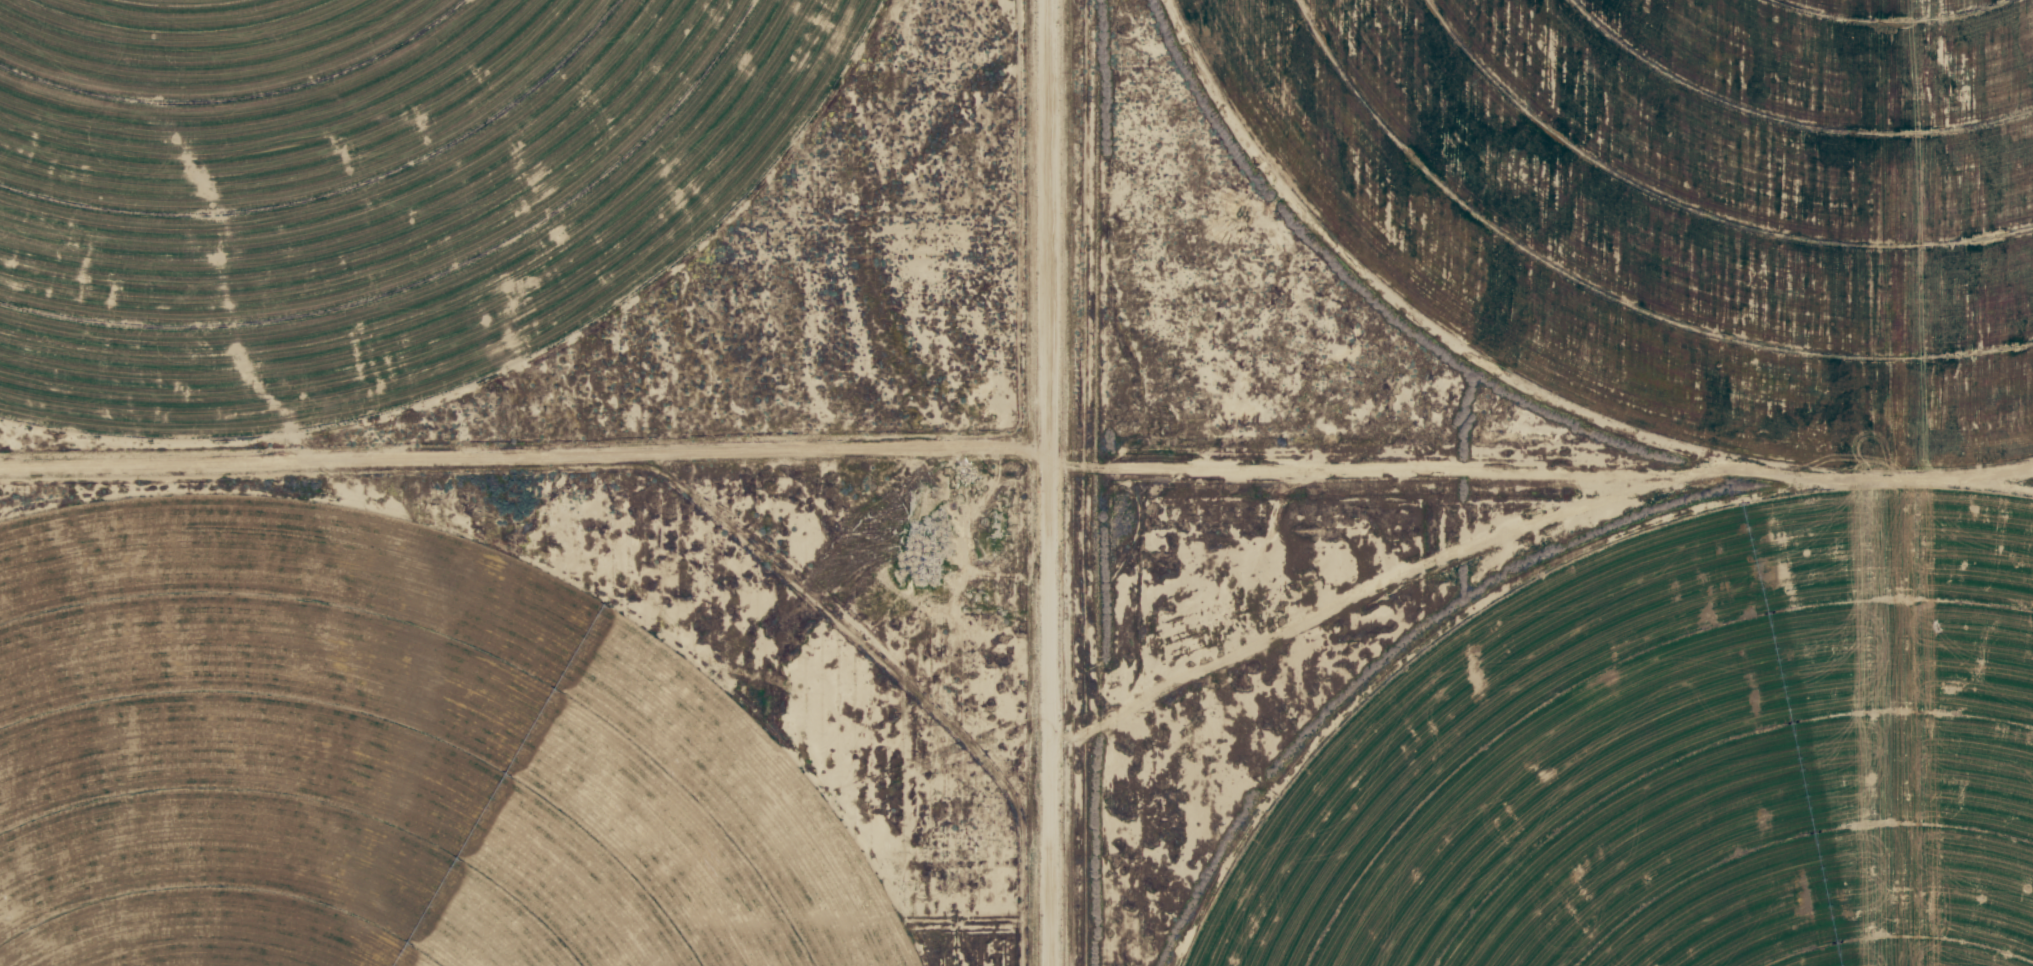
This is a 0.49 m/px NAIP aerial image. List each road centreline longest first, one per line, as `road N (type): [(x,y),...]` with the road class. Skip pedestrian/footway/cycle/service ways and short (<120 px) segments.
road 1 (residential): [(1020,0),(1025,965)]
road 2 (track): [(1784,468),(1027,468)]

